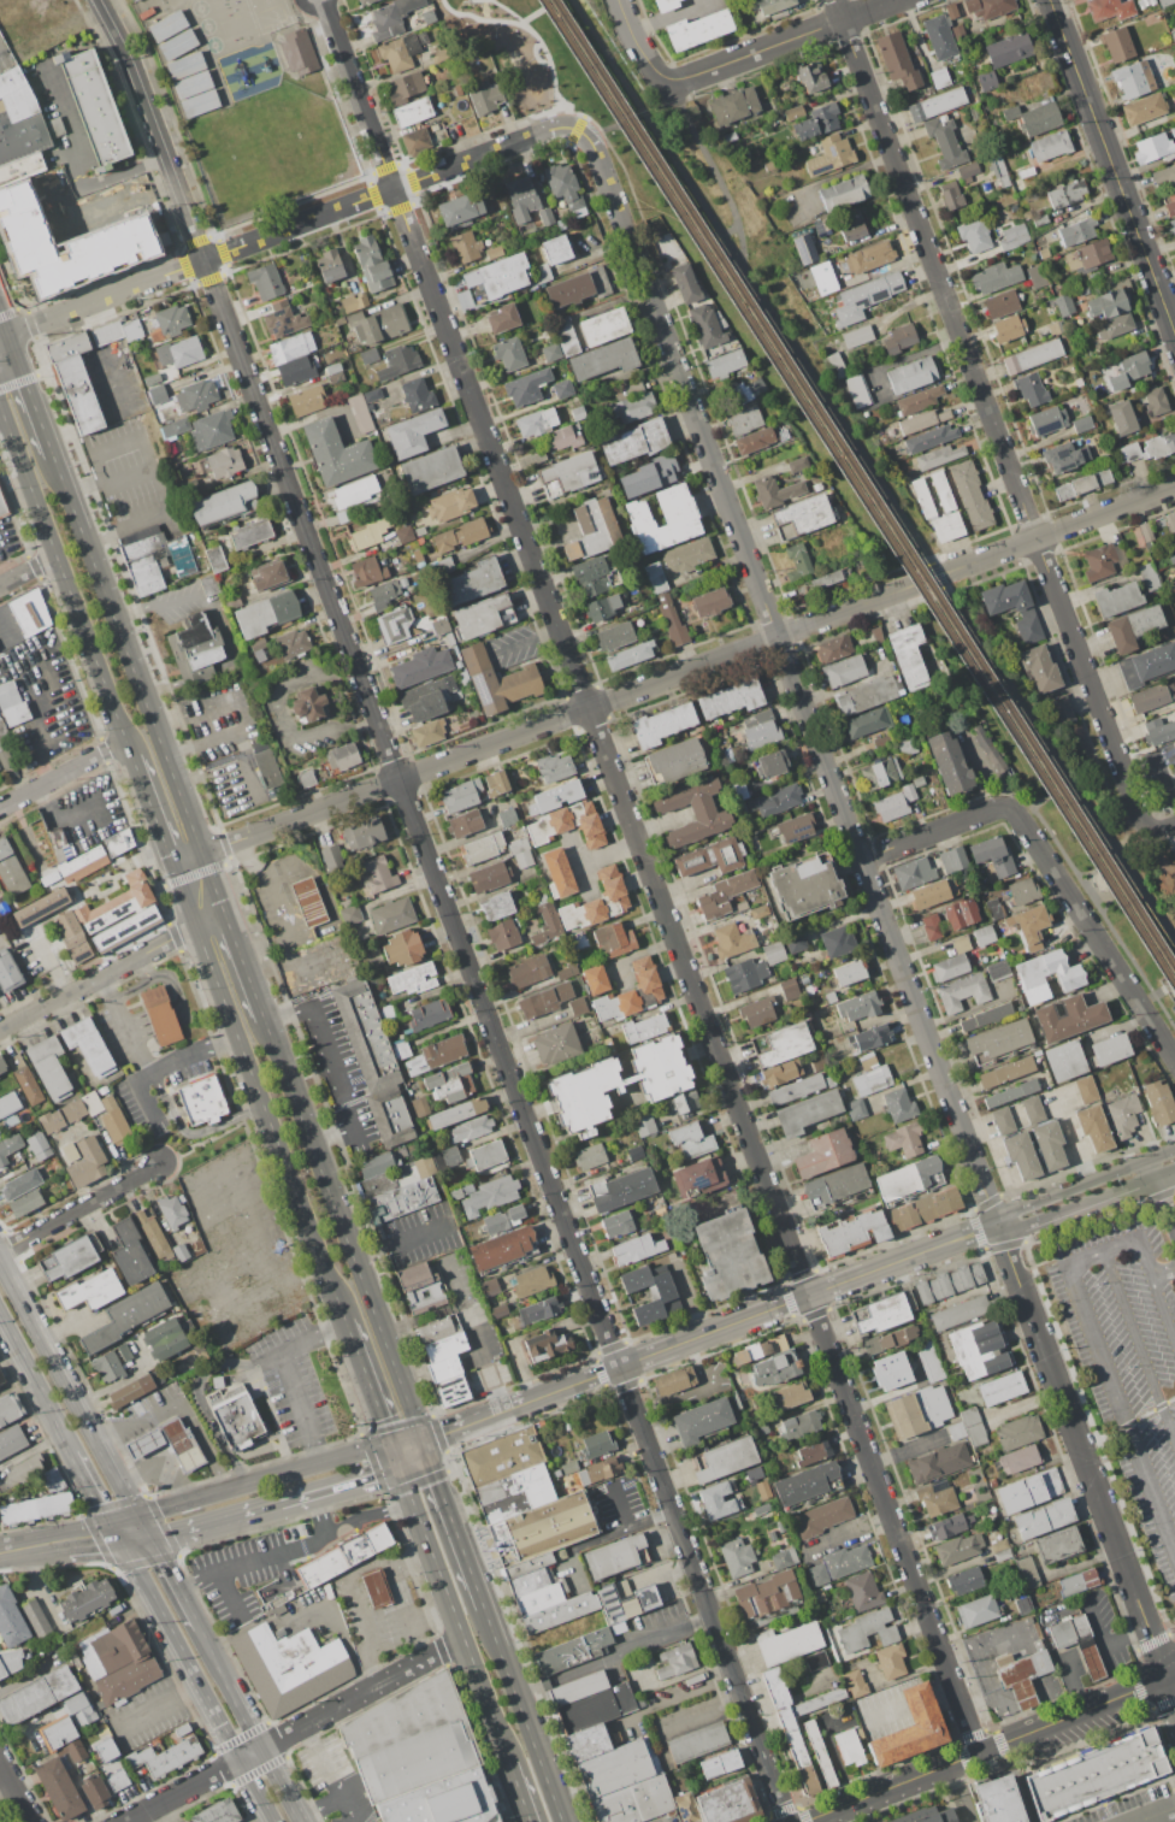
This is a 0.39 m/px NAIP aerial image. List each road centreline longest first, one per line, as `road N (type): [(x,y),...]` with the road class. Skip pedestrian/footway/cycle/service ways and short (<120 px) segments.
road 1 (residential): [(94,0),(126,60),(194,237),(788,1821)]
road 2 (residential): [(980,1752),(323,0)]
road 3 (residential): [(996,1223),(591,145),(575,130)]
road 4 (residential): [(203,854),(1174,486)]
road 5 (residential): [(1133,800),(833,0)]
road 6 (residential): [(0,348),(30,325),(373,195),(557,126),(575,130)]
road 7 (tertiary): [(518,1405),(996,1223)]
road 8 (primary): [(175,866),(347,1323)]
road 9 (primary): [(224,910),(55,456)]
road 10 (primary): [(421,1440),(264,1018)]
road 11 (residential): [(1149,1626),(996,1223)]
road 12 (tertiary): [(807,1821),(1169,1679)]
road 13 (residential): [(123,1821),(463,1639)]
road 14 (primary): [(0,403),(134,759)]
road 15 (tertiary): [(1174,338),(1049,0)]
road 16 (secondary): [(117,1532),(274,1821)]
road 17 (residential): [(1174,1062),(1022,818)]
road 18 (secondary): [(136,1519),(0,1270)]
road 19 (primary): [(414,1502),(509,1763)]
road 20 (secondary): [(395,1445),(136,1519)]
road 21 (residential): [(659,73),(686,77),(894,0)]
road 22 (primary): [(563,1821),(484,1606)]
road 23 (residential): [(0,1029),(196,925)]
road 24 (residential): [(0,1251),(160,1162)]
road 25 (primary): [(484,1606),(421,1440)]
road 26 (residential): [(862,859),(997,812),(1022,818)]
road 27 (tertiary): [(996,1223),(1022,1226),(1152,1177)]
road 28 (secondary): [(297,1821),(223,1684)]
road 29 (residential): [(0,808),(128,741)]
road 30 (secondary): [(150,1539),(283,1505)]
road 31 (primary): [(347,1323),(395,1445)]
road 32 (secondary): [(199,1627),(136,1519)]
road 33 (primary): [(55,456),(11,340)]
road 34 (secondary): [(283,1505),(402,1470)]

